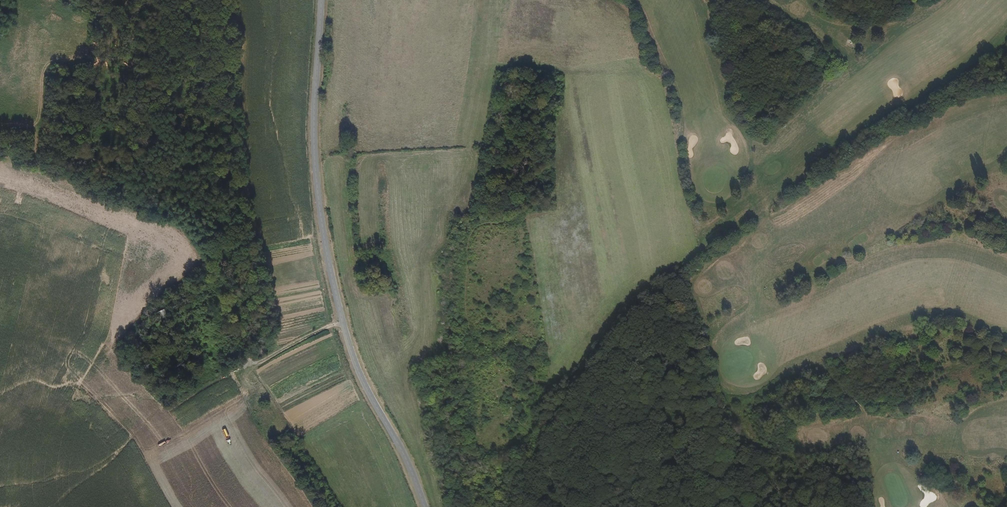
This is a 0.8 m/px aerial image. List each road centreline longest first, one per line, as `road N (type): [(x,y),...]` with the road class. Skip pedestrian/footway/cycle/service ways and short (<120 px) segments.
road 1 (track): [(533,506),(532,465),(681,265),(1006,43)]
road 2 (tertiary): [(425,506),(354,359),(333,278),(315,147),(321,0)]

